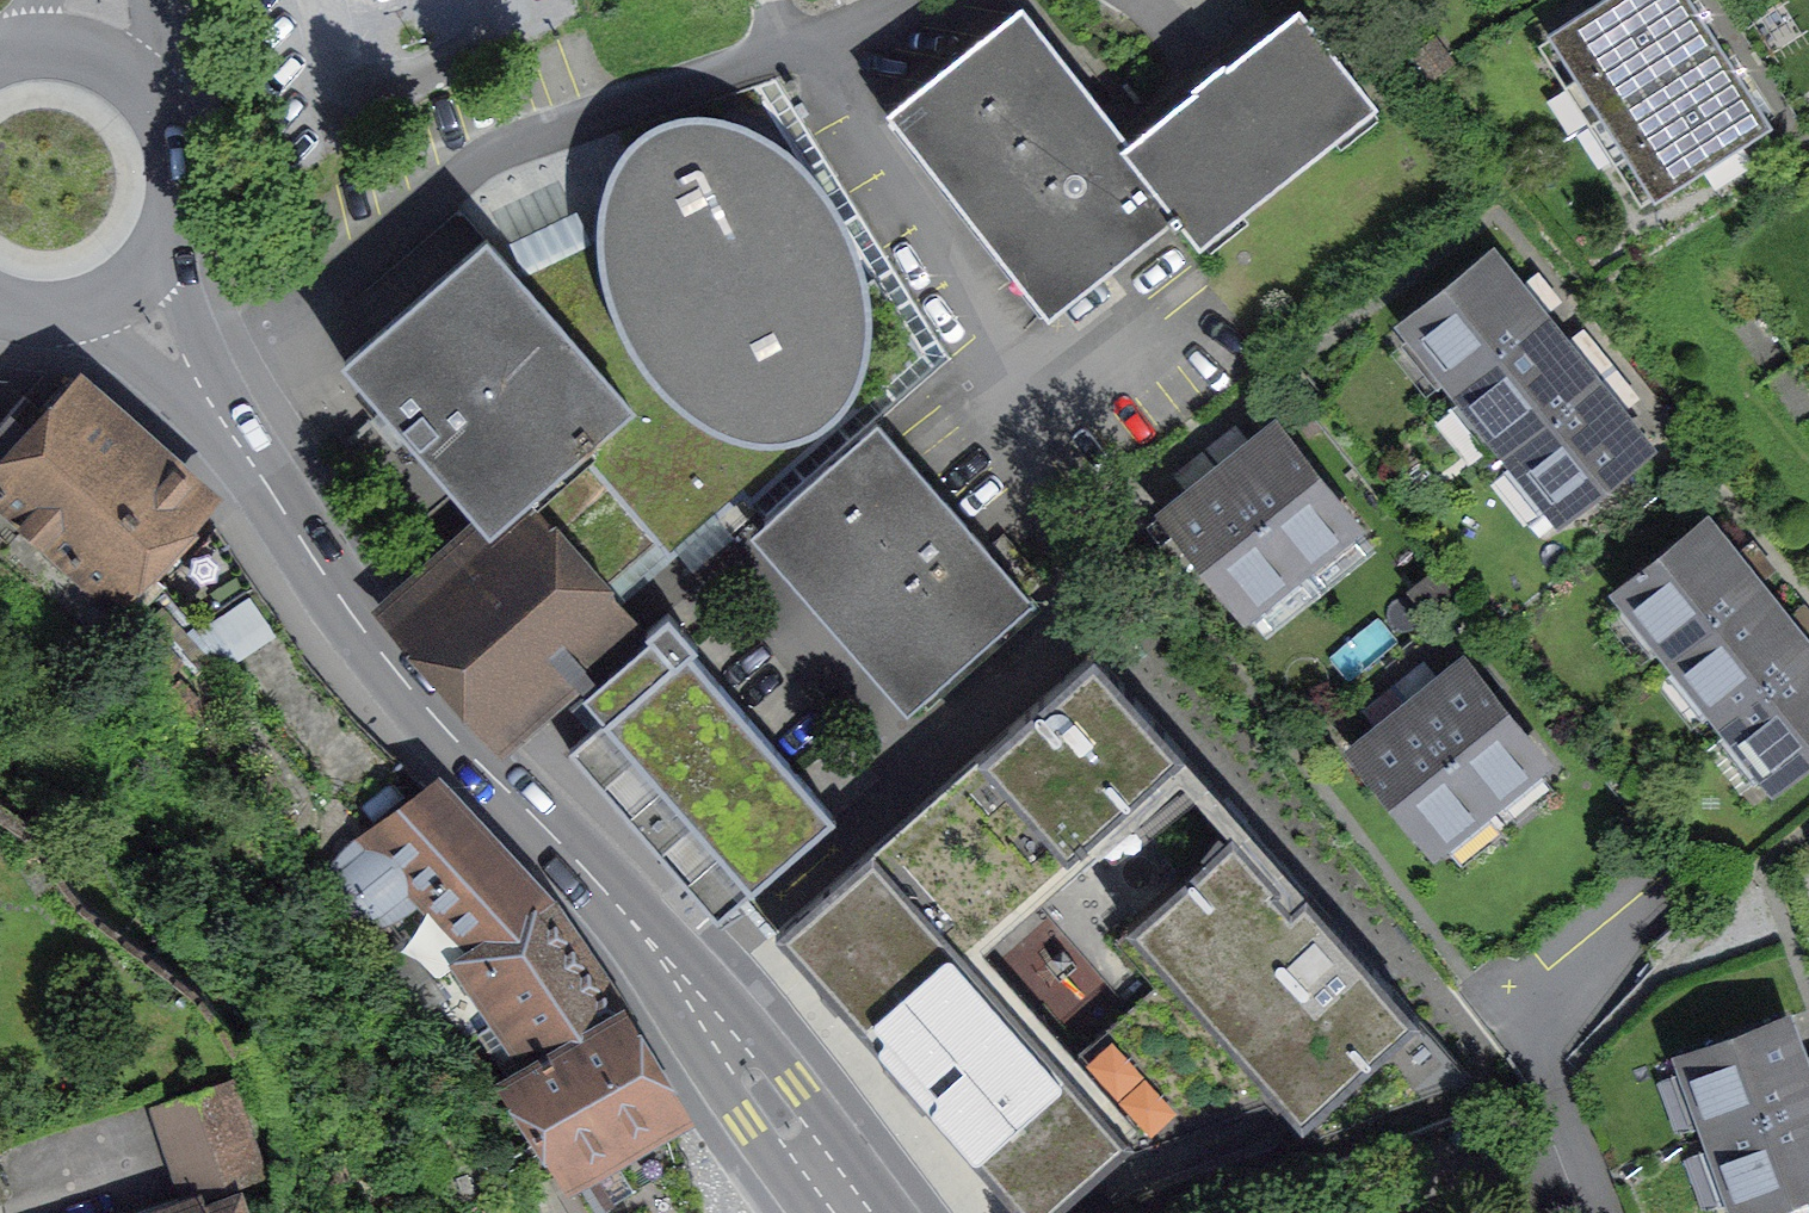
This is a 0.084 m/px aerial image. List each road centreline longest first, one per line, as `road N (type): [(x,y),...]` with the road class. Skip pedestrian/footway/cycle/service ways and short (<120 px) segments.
road 1 (secondary): [(853,1212),(647,940),(384,657),(213,407)]
road 2 (unclassified): [(1666,897),(1530,1034),(1608,1212)]
road 3 (secondary): [(173,235),(183,199),(173,125),(125,68),(91,51)]
road 4 (secondary): [(213,407),(177,286),(173,235)]
road 5 (secondary): [(66,315),(213,407)]
road 6 (secondary): [(66,315),(130,289),(173,235)]

